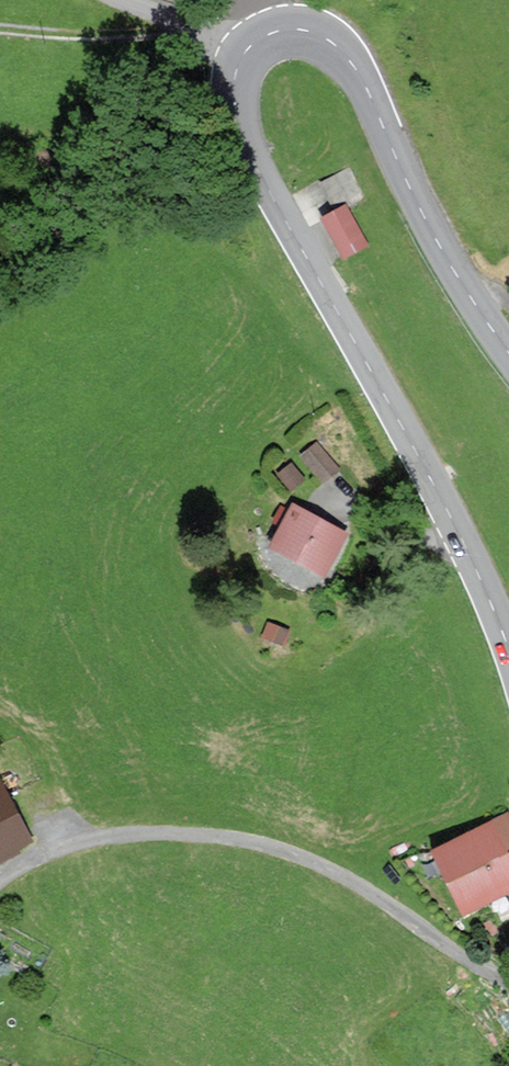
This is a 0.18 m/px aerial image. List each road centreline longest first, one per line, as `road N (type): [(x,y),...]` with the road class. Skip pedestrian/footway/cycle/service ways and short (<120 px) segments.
road 1 (primary): [(241,59),(233,103),(247,152),(492,606),(508,659)]
road 2 (residential): [(508,984),(362,887),(260,844),(160,833),(103,838),(0,877)]
road 3 (primary): [(241,59),(257,42),(289,32),(319,36),(343,56),(475,311),(508,359)]
road 4 (track): [(167,24),(138,34),(0,29)]
road 5 (unclassified): [(241,59),(117,0)]

